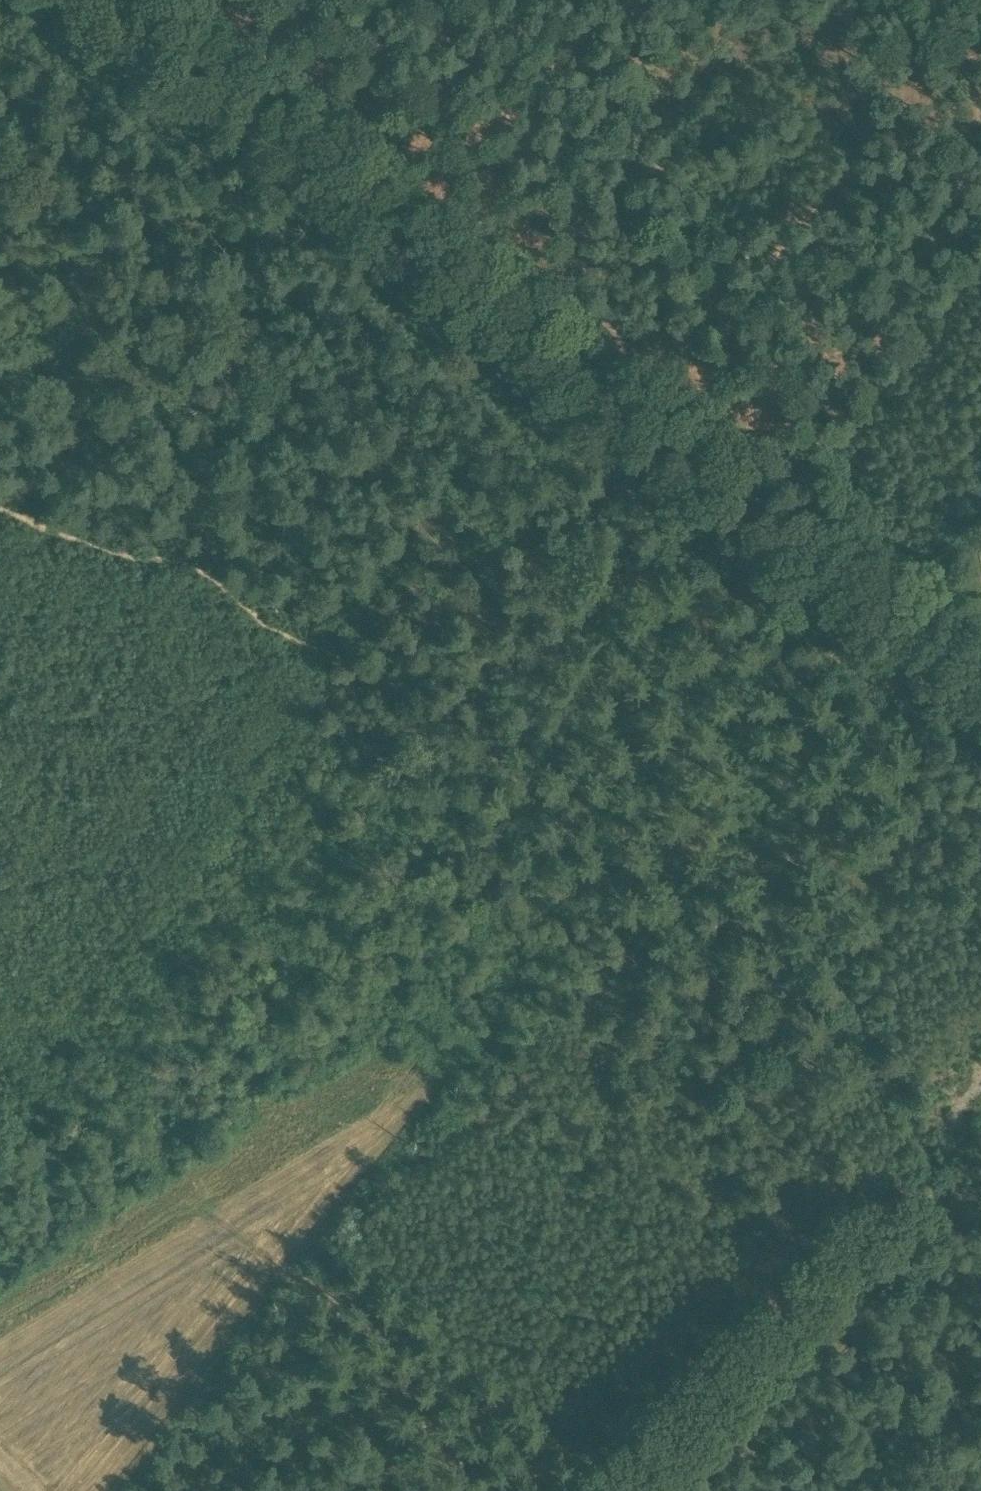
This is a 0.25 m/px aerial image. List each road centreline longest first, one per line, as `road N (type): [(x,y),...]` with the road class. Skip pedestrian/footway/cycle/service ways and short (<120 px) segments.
road 1 (unclassified): [(980,682),(117,0)]

